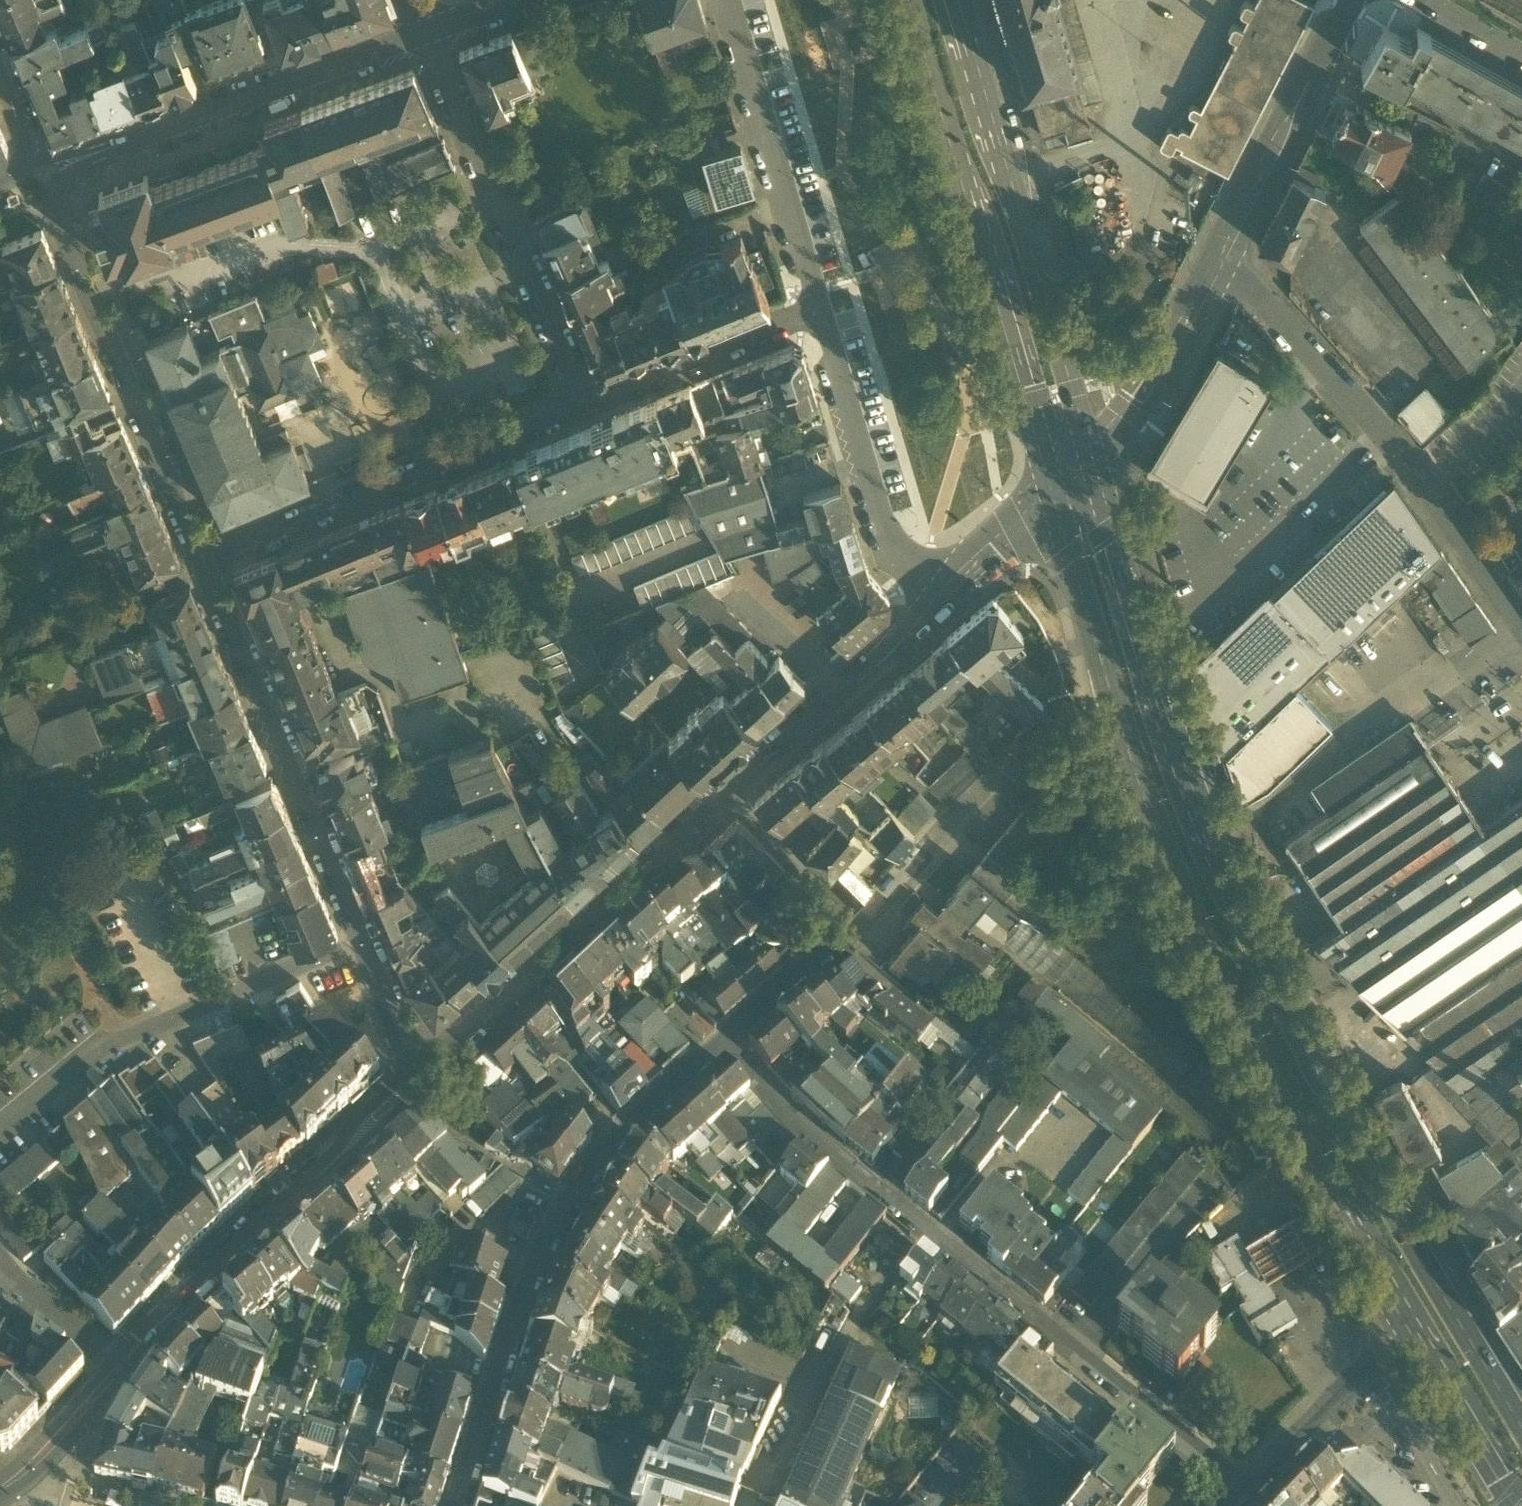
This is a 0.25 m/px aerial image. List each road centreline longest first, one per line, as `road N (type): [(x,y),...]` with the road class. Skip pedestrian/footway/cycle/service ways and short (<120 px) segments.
road 1 (primary): [(1521,1414),(1311,1057),(1209,828),(1095,461)]
road 2 (primary): [(1060,501),(1127,731),(1233,1003),(1312,1160),(1419,1342)]
road 3 (residential): [(725,1040),(830,1150),(1249,1497)]
road 4 (secondary): [(0,1484),(36,1459),(118,1365),(422,1073)]
road 5 (residential): [(422,1073),(203,566)]
road 6 (residential): [(458,1505),(531,1280),(567,1198),(631,1124),(725,1040)]
road 7 (primary): [(910,0),(1060,501)]
road 8 (residential): [(1214,269),(1243,286),(1428,488),(1521,625)]
road 9 (residential): [(203,566),(54,204),(87,152)]
road 10 (residential): [(203,566),(588,402)]
road 11 (secondary): [(422,1073),(729,794)]
road 12 (residential): [(588,402),(427,29)]
road 13 (primary): [(1065,364),(955,0)]
road 14 (residential): [(87,152),(427,29)]
road 15 (residential): [(921,613),(884,560),(817,308)]
road 16 (residential): [(817,308),(727,0)]
road 17 (secondary): [(1214,269),(1350,0)]
road 18 (secondary): [(729,794),(921,613)]
road 19 (residential): [(588,402),(817,308)]
road 20 (residential): [(1249,1497),(1388,1357),(1419,1342)]
road 21 (residential): [(857,927),(998,776)]
road 22 (primary): [(1419,1342),(1520,1505)]
road 23 (residential): [(857,927),(729,794)]
road 24 (secondary): [(921,613),(1060,501)]
road 25 (residential): [(725,1040),(857,927)]
road 26 (residential): [(1408,0),(1521,61)]

